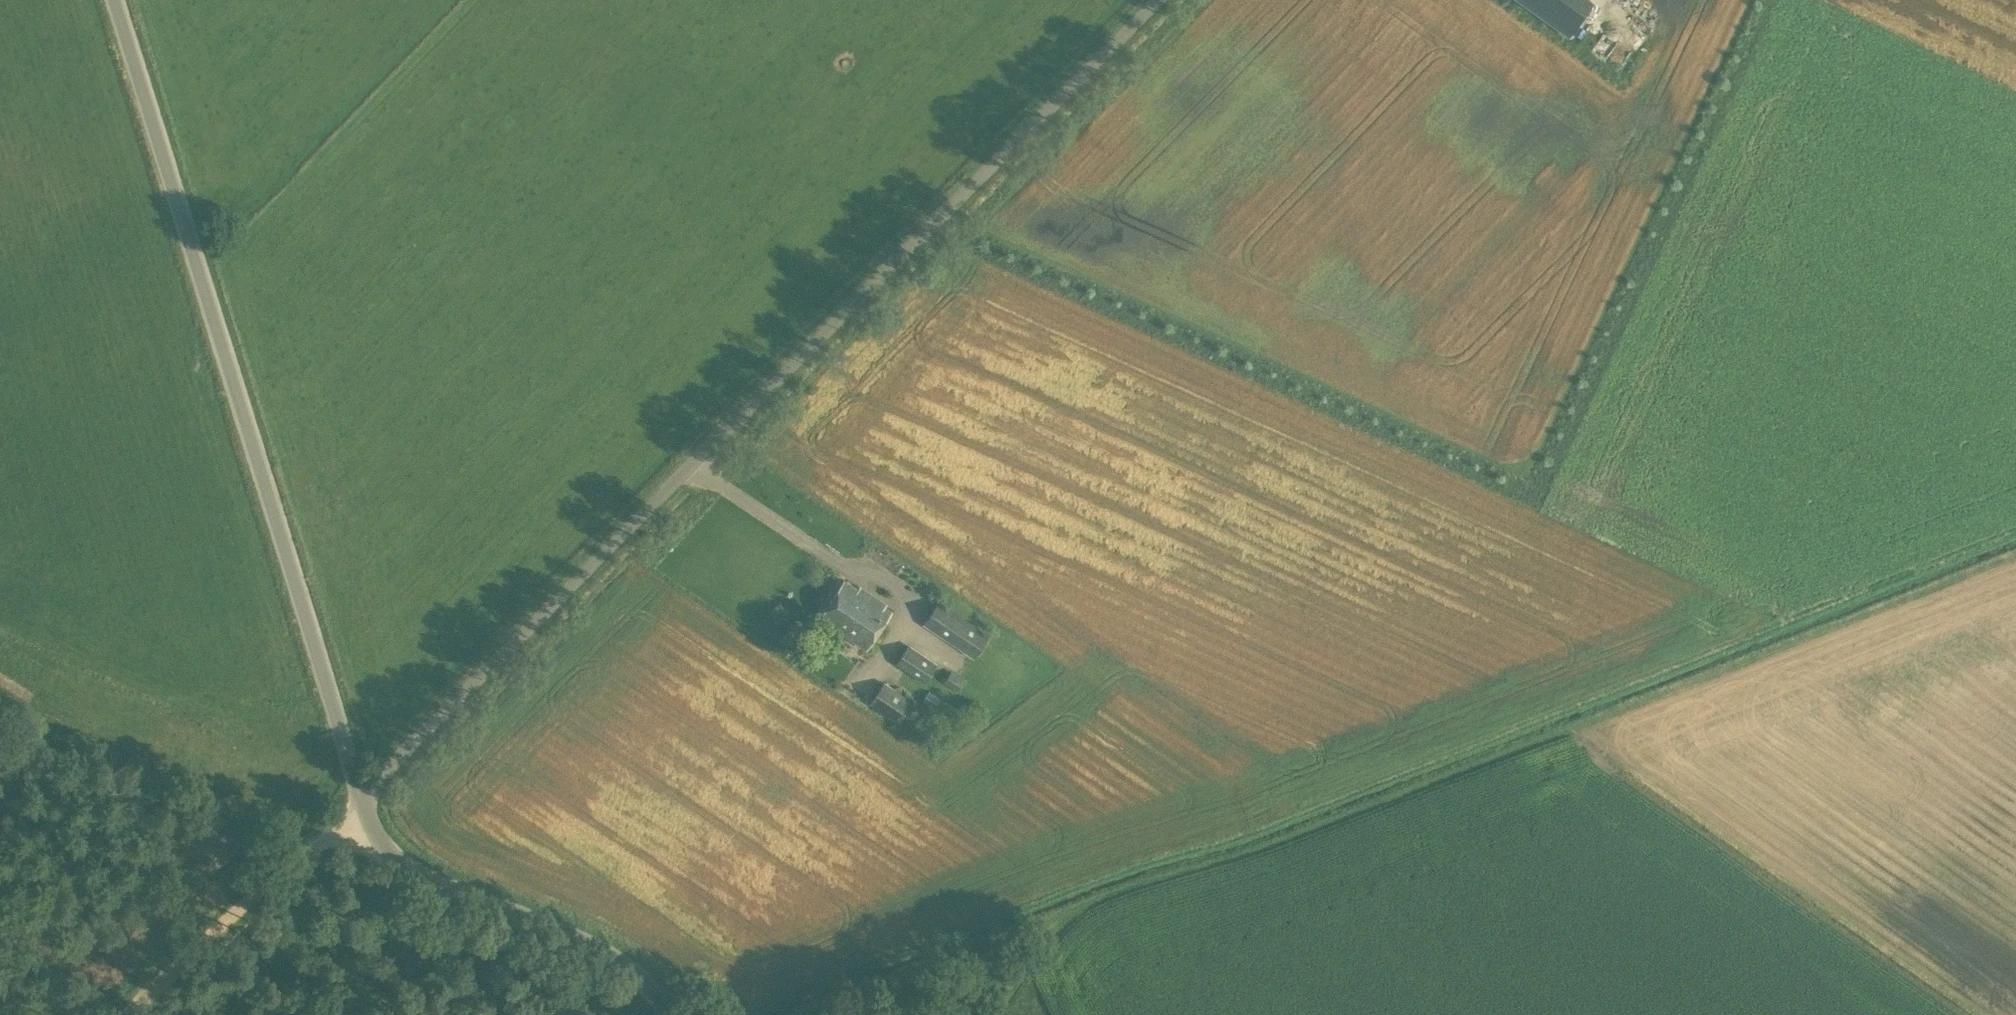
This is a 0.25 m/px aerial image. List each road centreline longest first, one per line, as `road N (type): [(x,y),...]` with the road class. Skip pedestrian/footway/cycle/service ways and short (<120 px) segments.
road 1 (unclassified): [(360,793),(1156,0)]
road 2 (unclassified): [(360,793),(117,0)]
road 3 (unclassified): [(670,1014),(649,985),(599,948),(392,858),(360,793)]
road 4 (track): [(298,858),(130,1014)]

